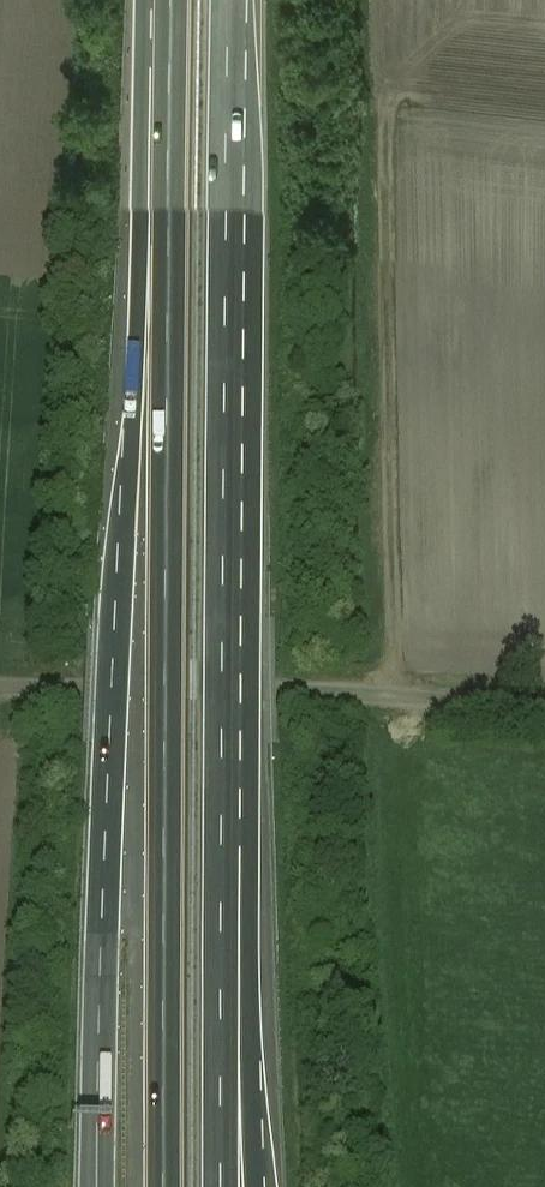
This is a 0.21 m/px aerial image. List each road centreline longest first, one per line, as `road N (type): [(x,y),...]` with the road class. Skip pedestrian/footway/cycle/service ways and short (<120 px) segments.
road 1 (motorway): [(164,0),(162,1186)]
road 2 (motorway): [(160,0),(145,43),(140,328),(131,489),(113,621),(92,1110)]
road 3 (motorway): [(222,822),(228,0)]
road 4 (track): [(392,692),(384,117)]
road 5 (unclassified): [(544,704),(361,689),(0,685)]
road 6 (motorway): [(252,1186),(247,862),(222,822)]
road 7 (motorway): [(222,1186),(222,822)]

